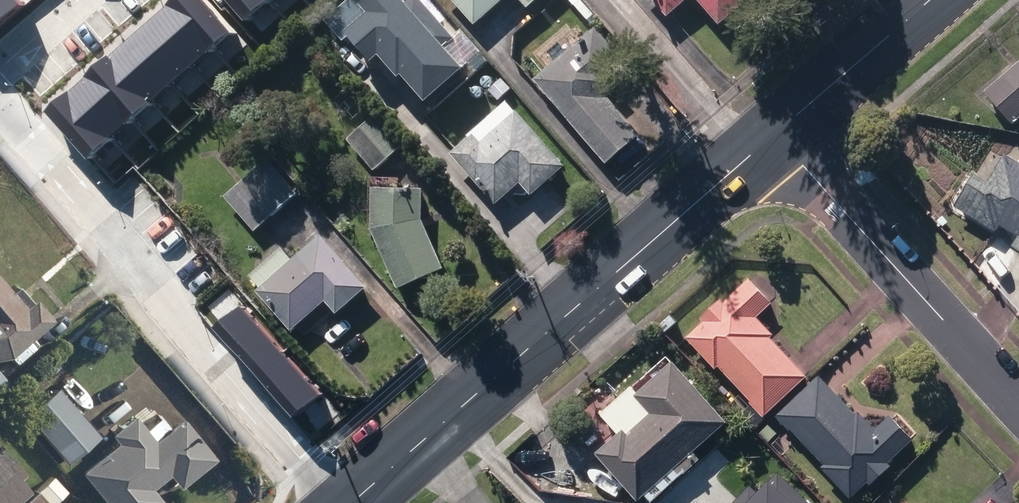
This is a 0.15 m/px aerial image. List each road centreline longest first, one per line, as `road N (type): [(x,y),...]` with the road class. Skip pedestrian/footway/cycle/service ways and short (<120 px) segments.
road 1 (secondary): [(352,502),(775,134)]
road 2 (residential): [(340,502),(0,110)]
road 3 (residential): [(1018,398),(775,134)]
road 4 (secondary): [(775,134),(930,0)]

